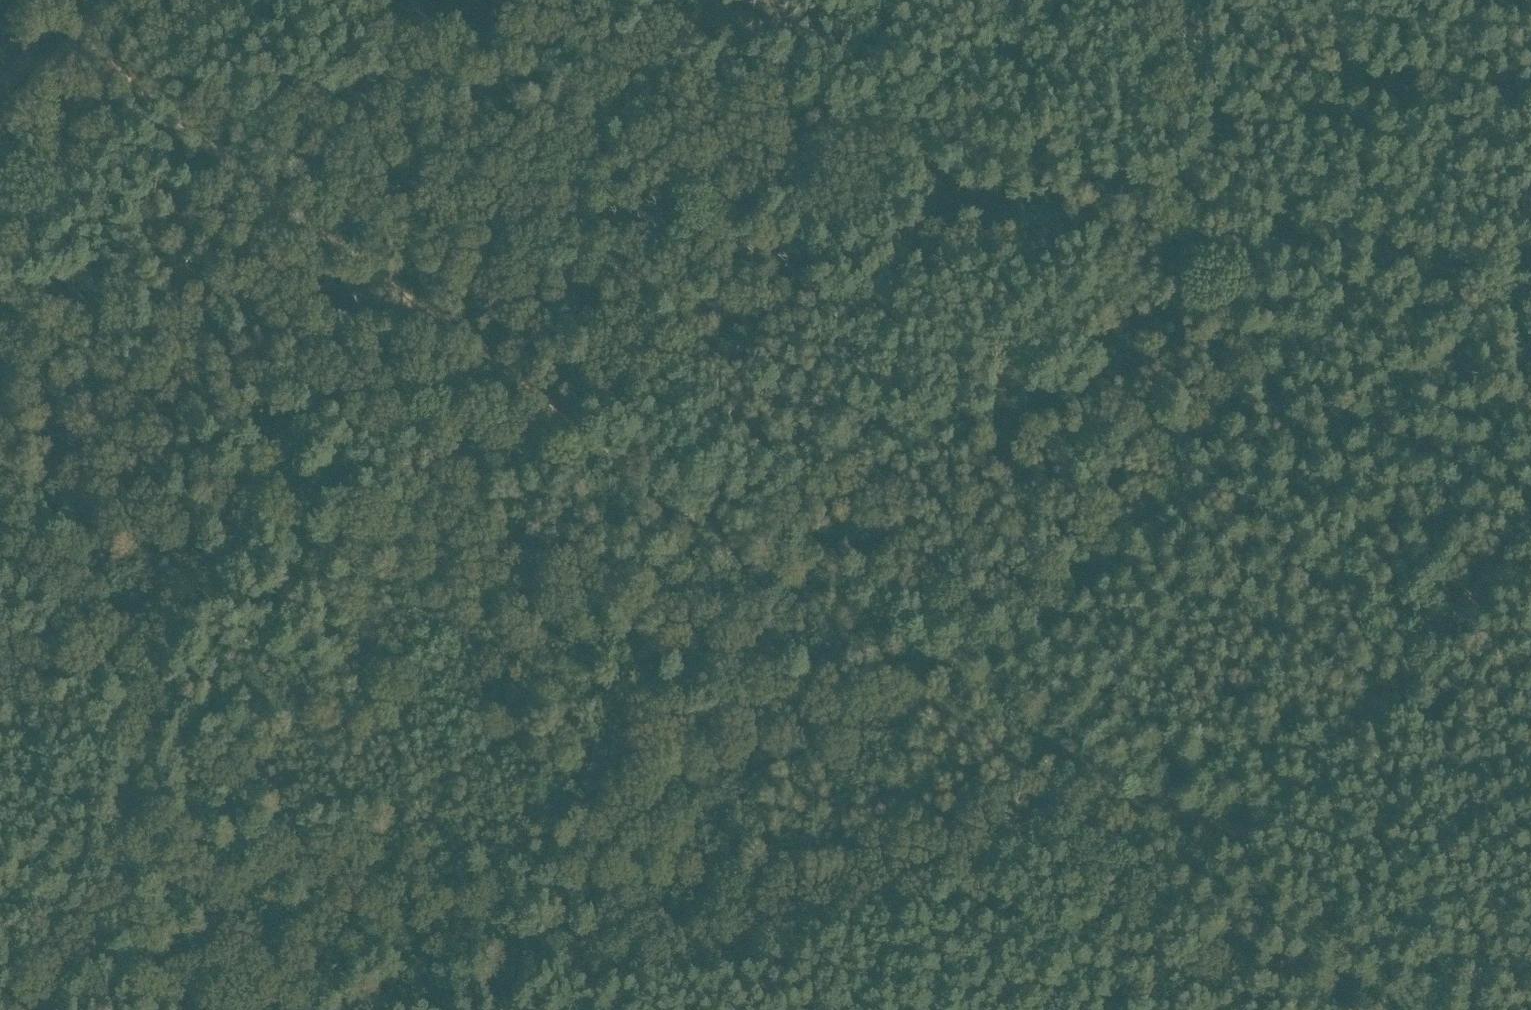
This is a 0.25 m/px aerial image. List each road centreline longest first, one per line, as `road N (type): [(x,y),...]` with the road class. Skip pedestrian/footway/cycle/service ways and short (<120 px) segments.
road 1 (track): [(1071,819),(75,39)]
road 2 (track): [(323,0),(1179,210)]
road 3 (track): [(1071,819),(1152,779),(1250,826),(1289,805),(1369,706)]
road 4 (track): [(1179,210),(1530,290)]
road 5 (track): [(1322,1009),(1071,819)]
road 6 (track): [(1530,515),(1381,692)]

